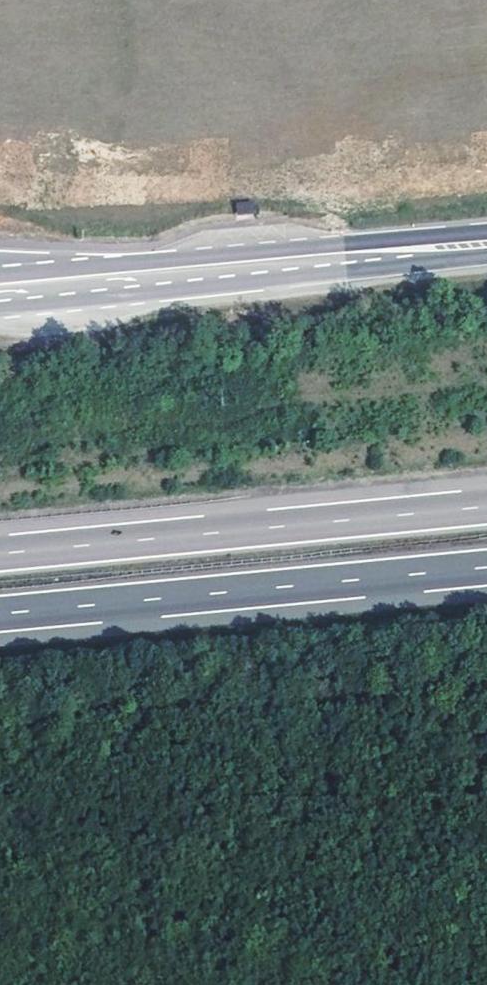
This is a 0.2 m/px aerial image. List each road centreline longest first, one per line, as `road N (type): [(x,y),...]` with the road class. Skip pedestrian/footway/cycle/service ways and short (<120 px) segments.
road 1 (motorway): [(0,614),(486,567)]
road 2 (motorway): [(486,506),(0,553)]
road 3 (secondary): [(486,246),(0,285)]

